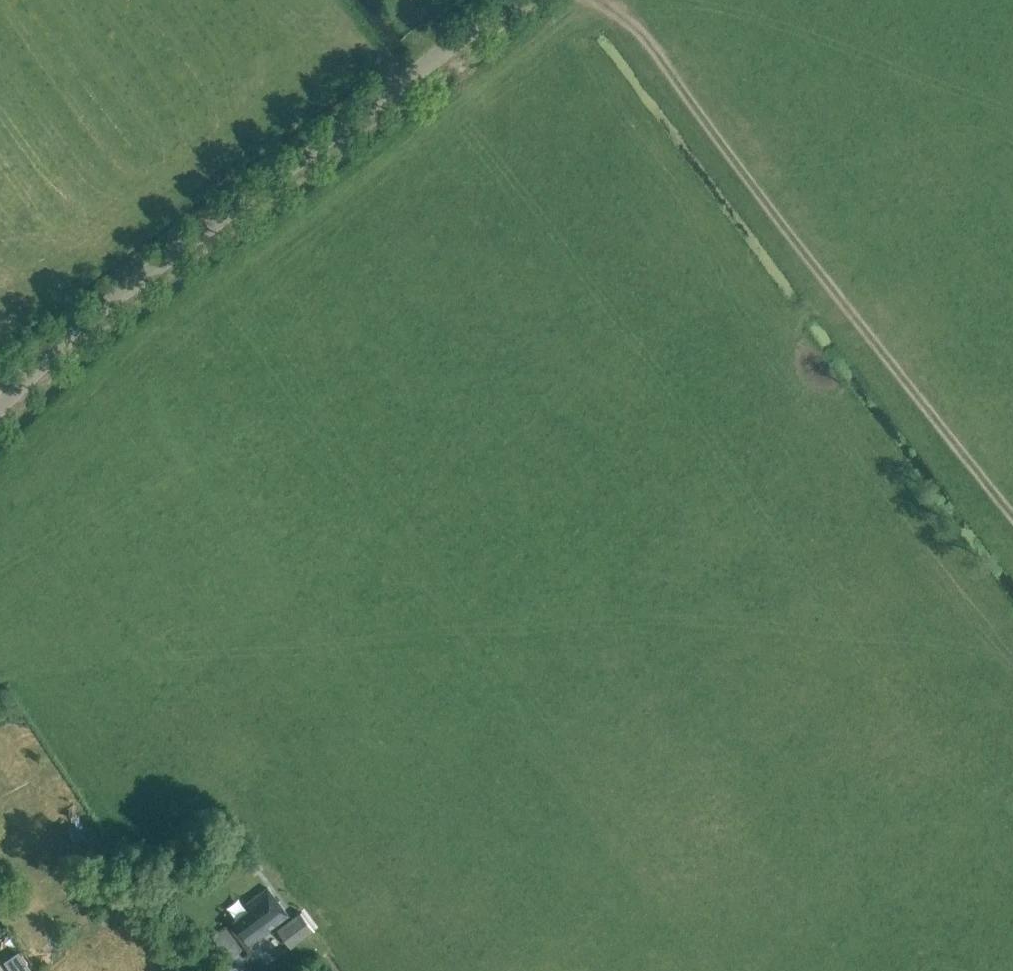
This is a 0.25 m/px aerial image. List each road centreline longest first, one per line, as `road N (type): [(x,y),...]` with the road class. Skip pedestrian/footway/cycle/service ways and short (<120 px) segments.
road 1 (unclassified): [(0,408),(120,297),(513,0)]

